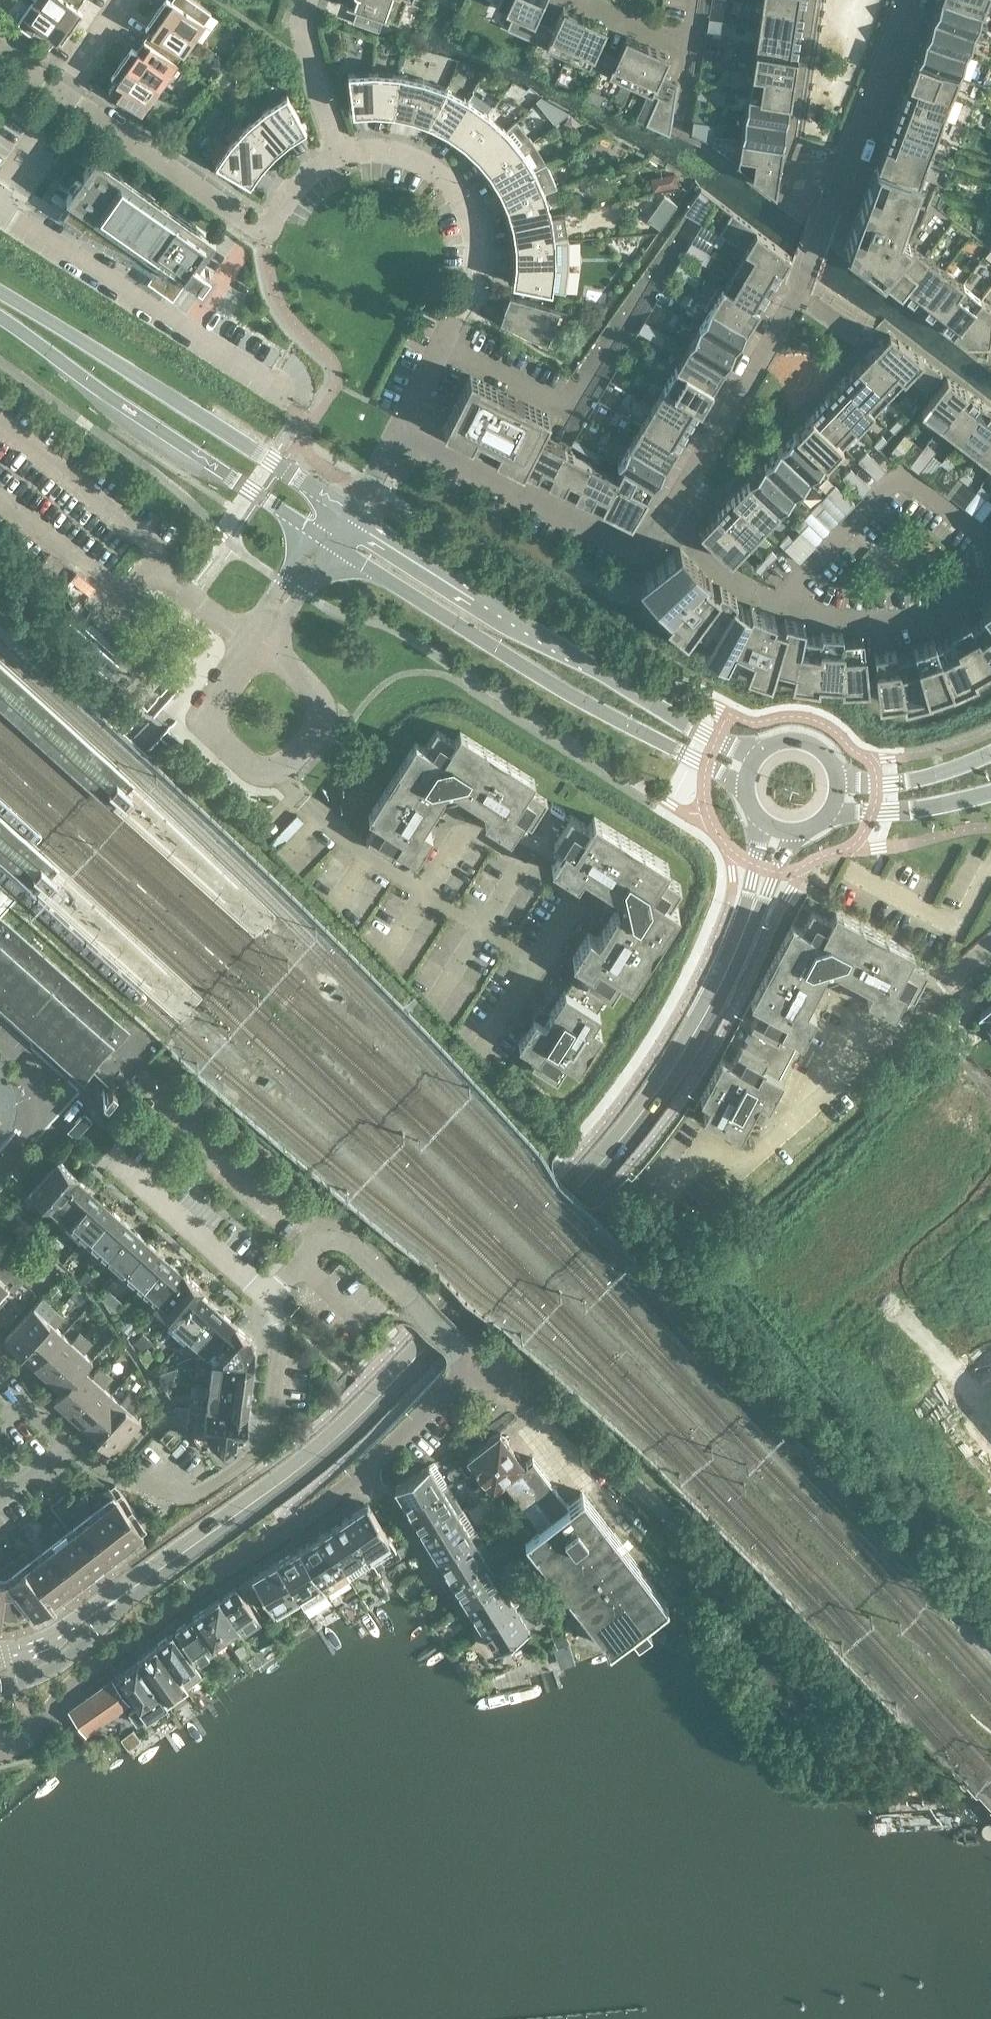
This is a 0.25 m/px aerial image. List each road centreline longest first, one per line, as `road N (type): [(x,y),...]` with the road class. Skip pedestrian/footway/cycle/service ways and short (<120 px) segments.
road 1 (secondary): [(0,1667),(40,1657),(294,1474),(574,1192),(662,1084),(716,993),(774,832)]
road 2 (residential): [(667,517),(806,281),(913,0)]
road 3 (secondary): [(333,544),(558,687),(741,787)]
road 4 (secondary): [(751,756),(351,519)]
road 5 (residential): [(0,1748),(29,1740),(87,1672),(366,1471)]
road 6 (residential): [(366,1471),(475,1362),(343,1237),(318,1240),(268,1297)]
road 7 (secondary): [(351,519),(0,296)]
road 8 (secondary): [(0,319),(129,415),(333,544)]
road 9 (residential): [(268,1297),(279,1325),(271,1421),(256,1455),(219,1485),(199,1495),(168,1495),(66,1446)]
road 10 (residential): [(446,343),(570,405),(697,213)]
road 11 (residential): [(339,155),(286,198),(262,236),(64,94)]
road 12 (unclassified): [(263,642),(317,713),(308,749),(272,777),(230,759),(211,728),(222,689),(257,649)]
road 13 (residential): [(276,381),(0,200)]
road 14 (residential): [(397,434),(617,543),(647,542),(667,517)]
road 15 (residential): [(446,343),(472,289),(480,247),(467,203),(449,180),(403,153),(339,155)]
road 16 (residential): [(990,542),(902,474),(787,597)]
road 17 (residential): [(783,603),(885,621),(950,605),(990,576)]
road 18 (residential): [(485,1645),(366,1471)]
road 19 (residential): [(268,1297),(114,1159)]
road 20 (residential): [(339,155),(302,30),(311,0)]
road 21 (secondary): [(834,813),(933,806),(990,793)]
road 22 (secondary): [(990,752),(915,779),(842,777)]
road 23 (residential): [(667,517),(722,570),(783,603)]
road 24 (residential): [(0,1163),(24,1137),(30,1106),(20,1063),(0,1040)]
road 25 (residential): [(571,0),(690,51)]

